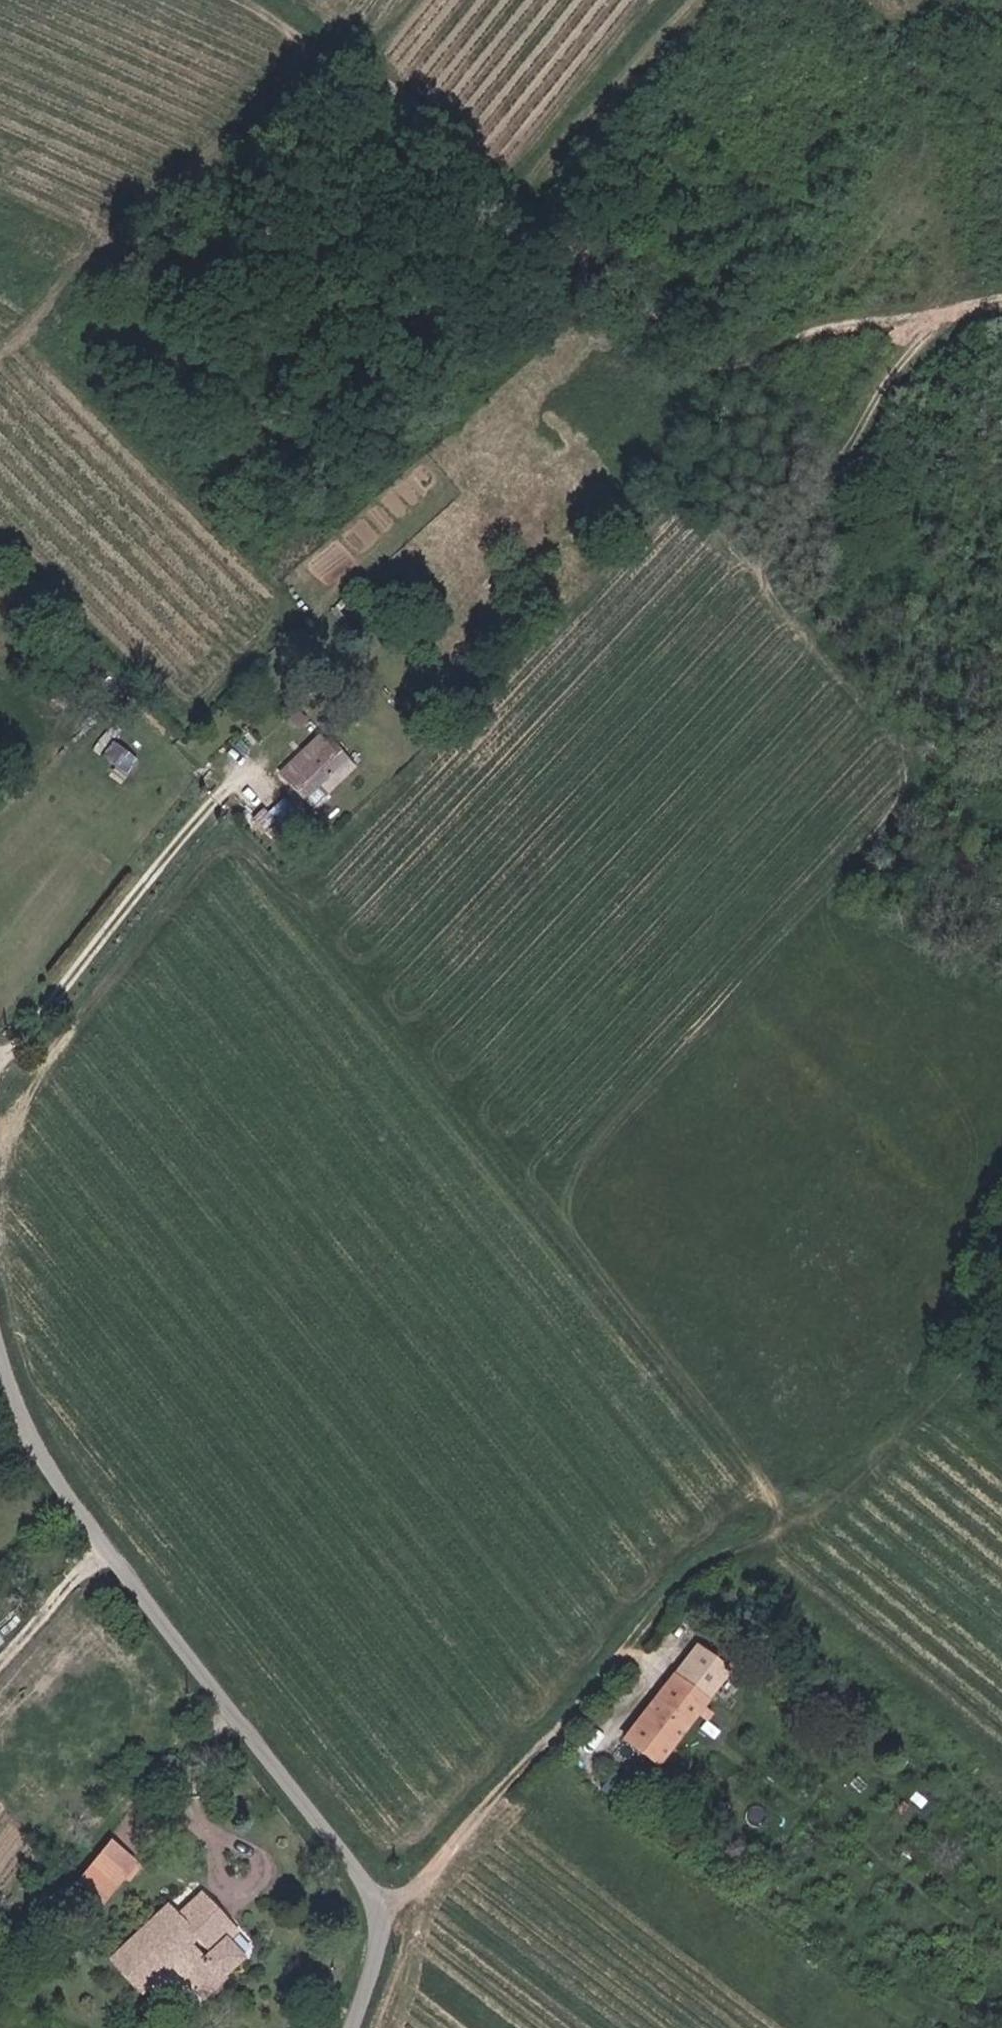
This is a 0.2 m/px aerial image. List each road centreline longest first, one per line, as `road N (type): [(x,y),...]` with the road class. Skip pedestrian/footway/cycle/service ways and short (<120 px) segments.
road 1 (unclassified): [(0,1341),(13,1388),(58,1472),(248,1731),(364,1870),(382,1922),(353,2027)]
road 2 (track): [(382,1922),(532,1768),(698,1573),(766,1533),(783,1515),(790,1485)]
road 3 (track): [(1001,305),(883,323),(717,372),(702,414)]

